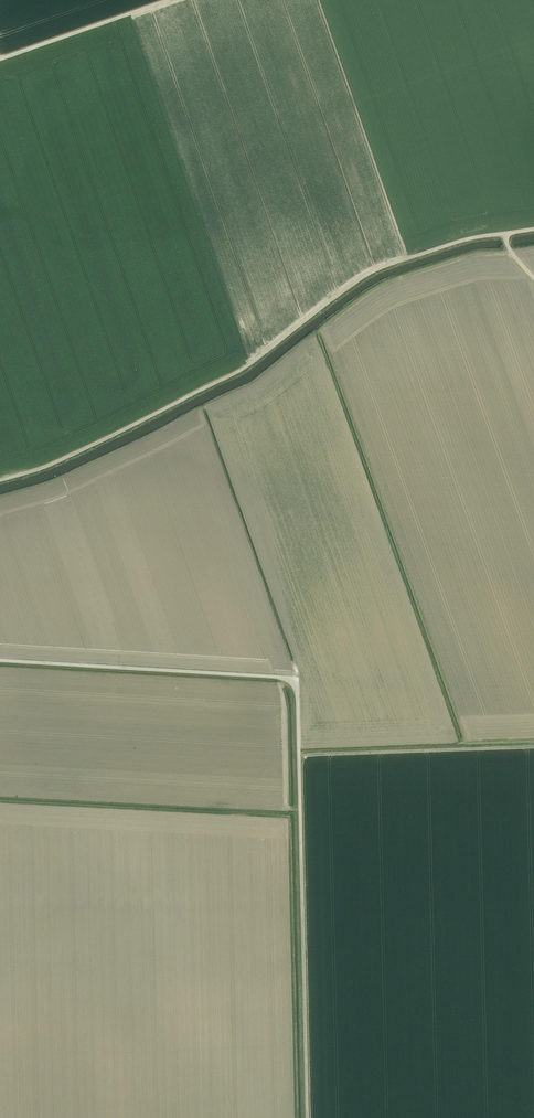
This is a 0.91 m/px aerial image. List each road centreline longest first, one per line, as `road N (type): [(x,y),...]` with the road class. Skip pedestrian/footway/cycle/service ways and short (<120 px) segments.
road 1 (unclassified): [(308,1117),(297,680),(0,658)]

